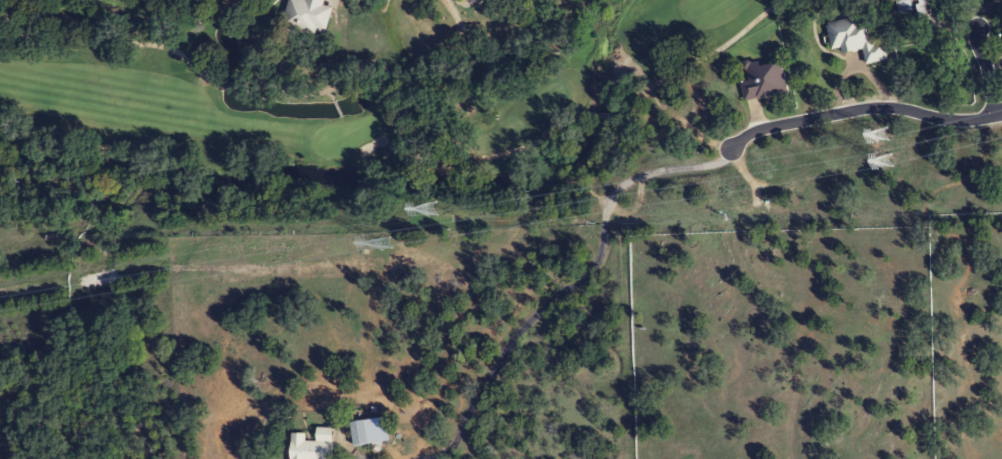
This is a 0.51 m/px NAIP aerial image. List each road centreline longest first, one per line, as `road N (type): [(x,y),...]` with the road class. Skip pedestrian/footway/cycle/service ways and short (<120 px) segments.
road 1 (residential): [(732,149),(757,131),(858,110),(967,121),(1001,116)]

